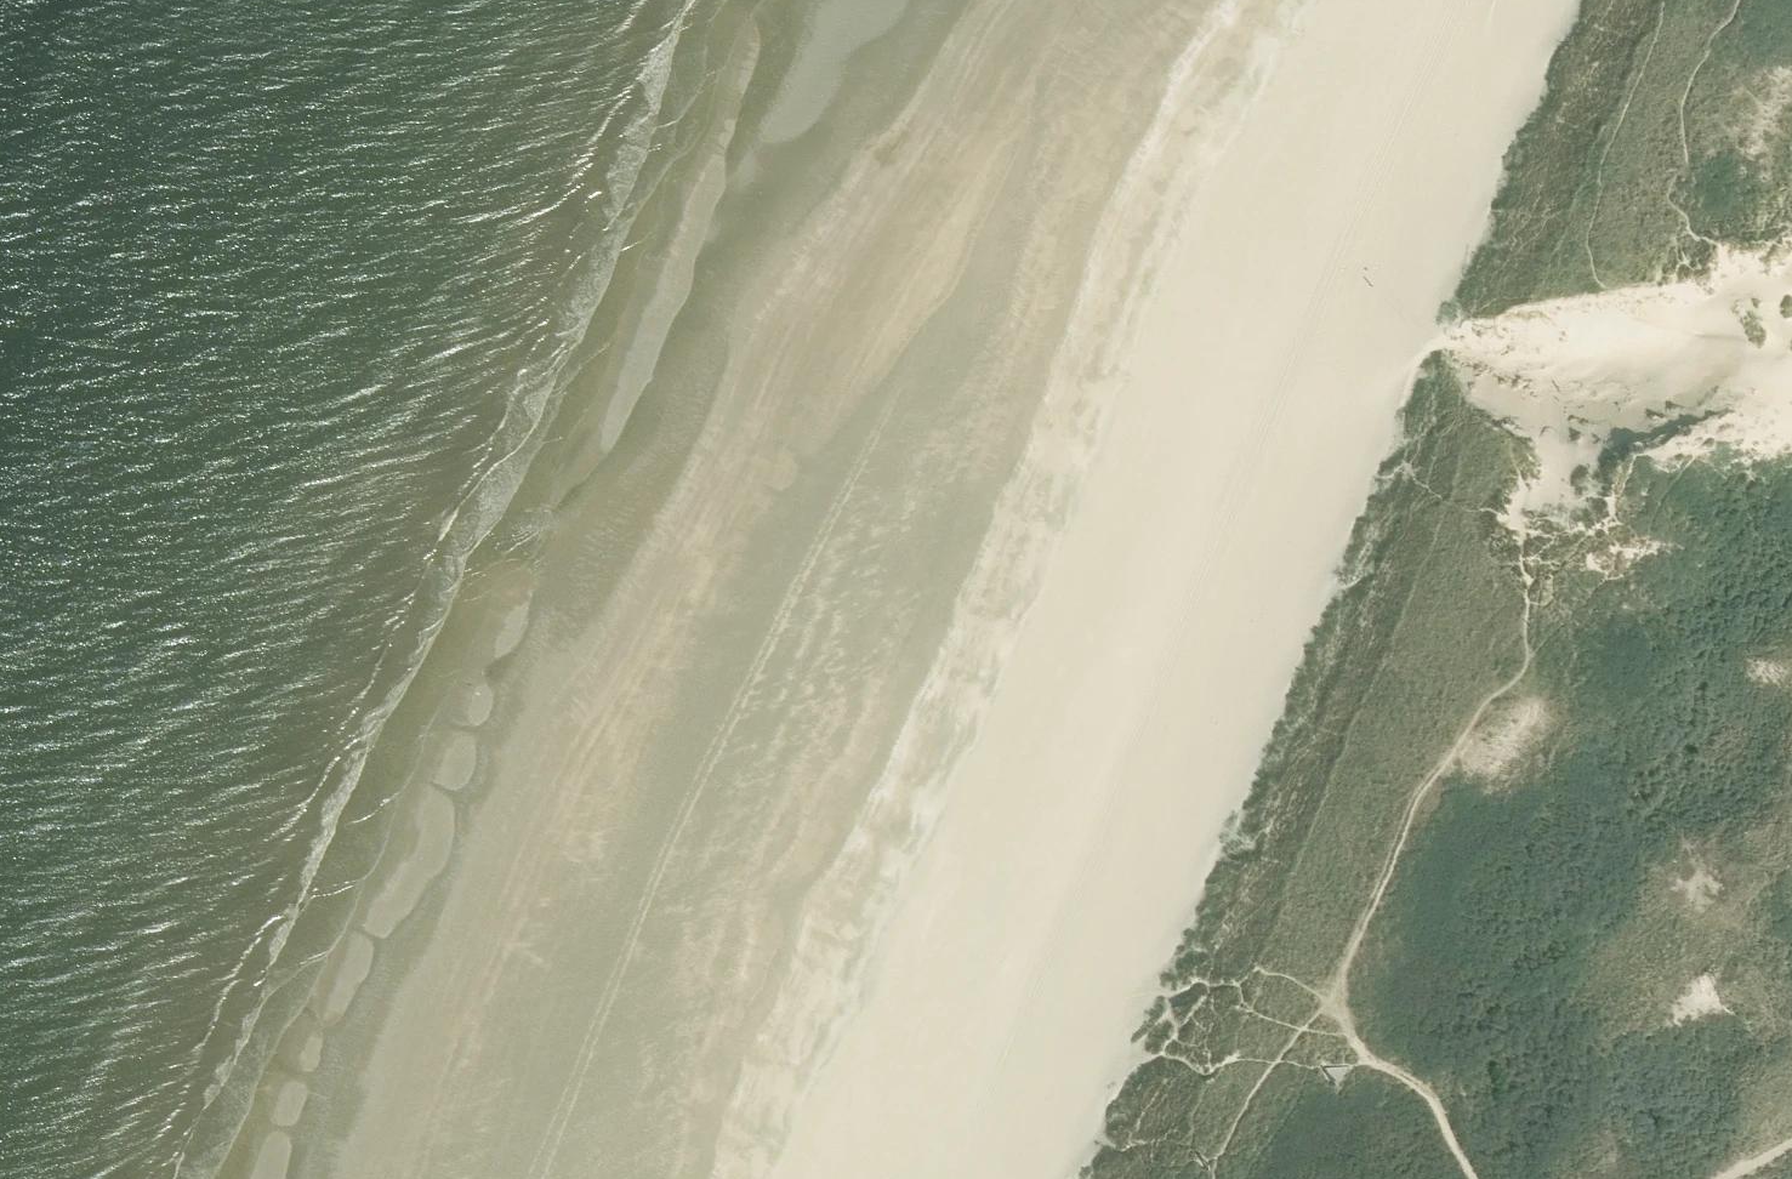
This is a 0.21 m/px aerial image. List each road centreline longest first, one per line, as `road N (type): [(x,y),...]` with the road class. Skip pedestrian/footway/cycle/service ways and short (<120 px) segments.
road 1 (track): [(1369,1059),(1425,1092),(1469,1178)]

